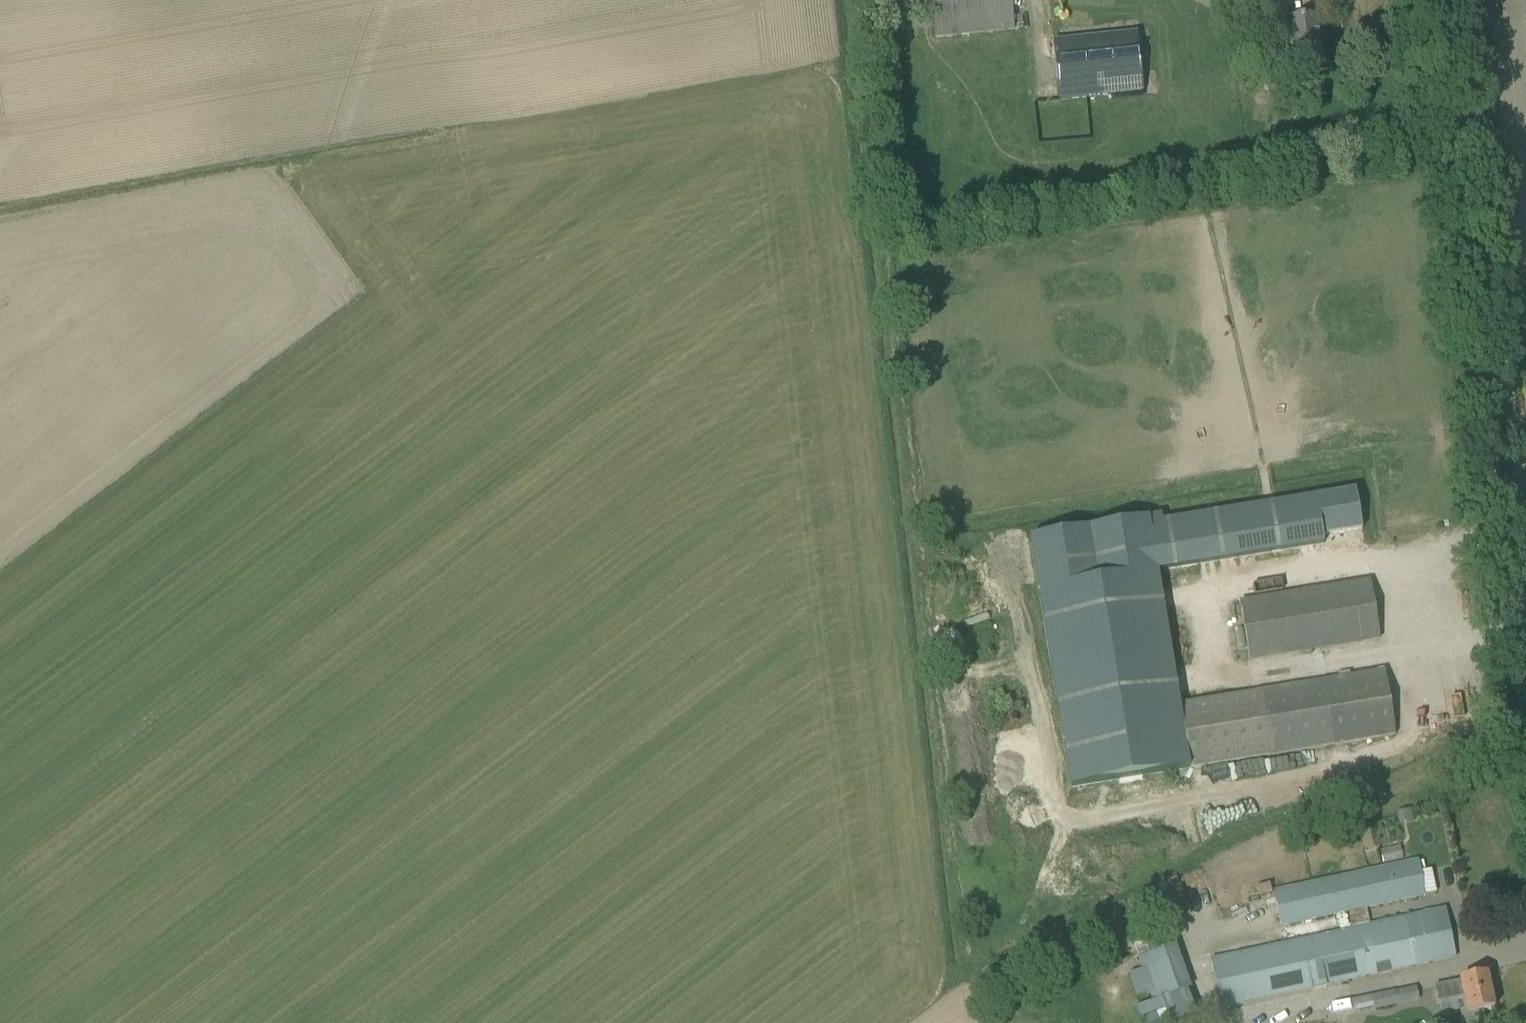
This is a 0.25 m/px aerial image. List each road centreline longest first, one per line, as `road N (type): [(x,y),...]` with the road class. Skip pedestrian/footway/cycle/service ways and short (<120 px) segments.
road 1 (tertiary): [(1525,677),(1488,436),(1437,0)]

